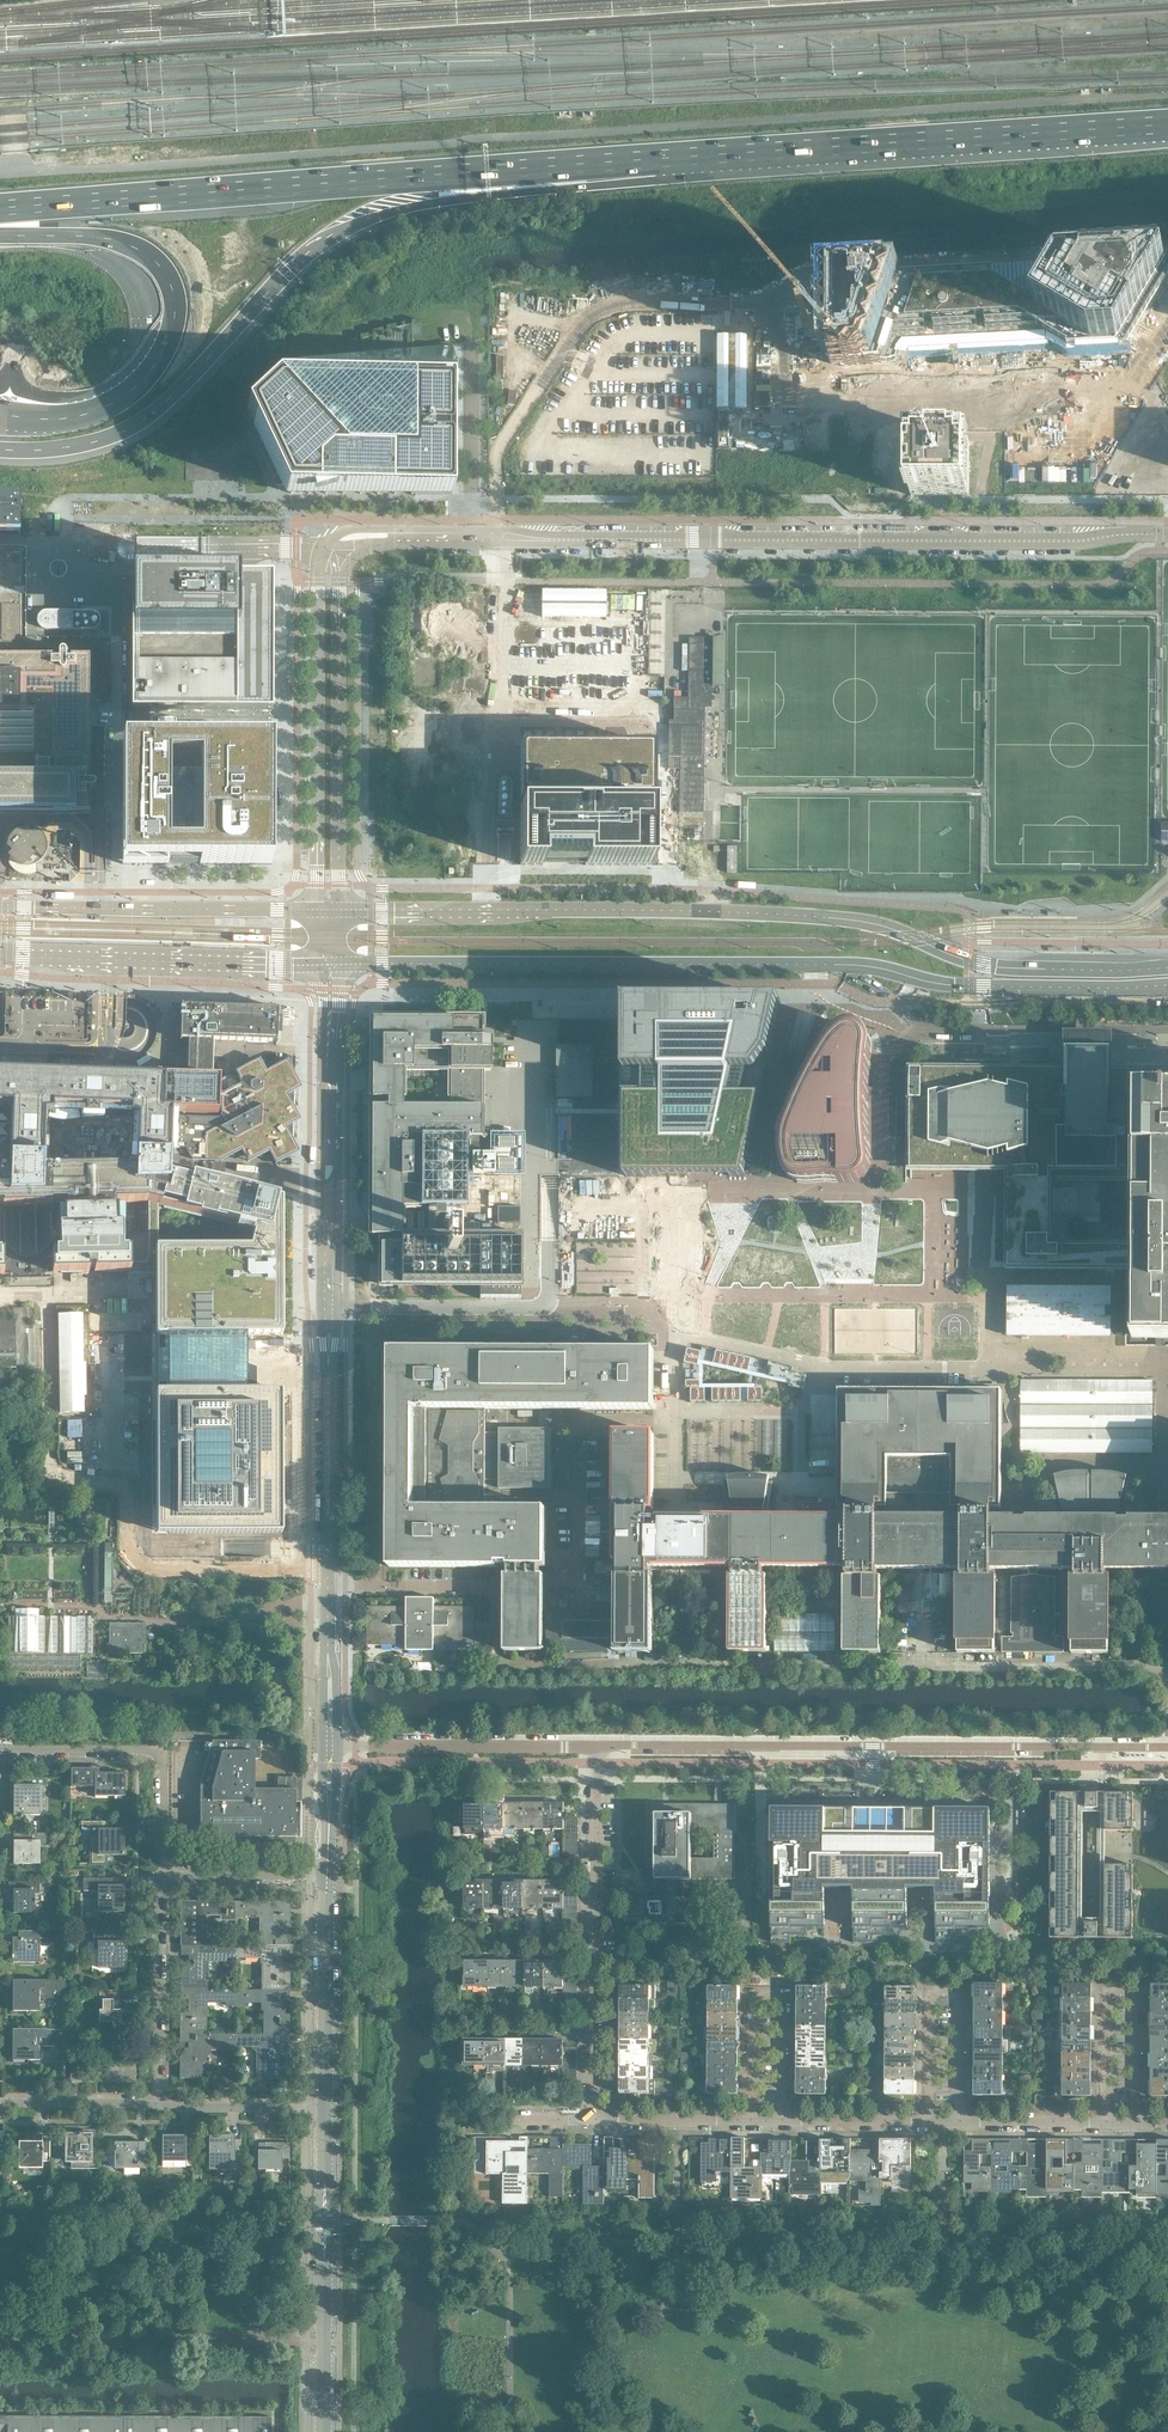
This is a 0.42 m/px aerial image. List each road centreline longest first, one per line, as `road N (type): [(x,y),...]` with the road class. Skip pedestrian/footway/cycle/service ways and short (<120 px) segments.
road 1 (secondary): [(1167,968),(996,968),(869,923),(829,918),(340,910)]
road 2 (secondary): [(340,965),(854,965),(969,987),(1167,988)]
road 3 (motorway): [(0,450),(87,446),(127,431),(159,411),(290,270),(362,224),(653,159)]
road 4 (residential): [(496,537),(500,452),(592,319),(773,296),(799,297),(799,361),(816,415),(815,540)]
road 5 (motorway): [(0,209),(653,159)]
road 6 (unclassified): [(597,1746),(1167,1747)]
road 7 (motorway): [(653,159),(1167,125)]
road 8 (residential): [(397,536),(387,529),(339,534),(323,543),(316,563),(319,910)]
road 9 (tertiary): [(330,1746),(329,1308)]
road 10 (residential): [(340,910),(340,574),(364,549),(397,536)]
road 11 (residential): [(594,2119),(597,1746)]
road 12 (residential): [(1167,534),(815,540)]
road 13 (tertiary): [(327,2431),(328,2105)]
road 14 (secondary): [(0,953),(321,964)]
road 15 (residential): [(815,540),(496,537)]
road 16 (secondary): [(319,910),(0,908)]
road 17 (motorway): [(131,246),(161,268),(173,293),(174,320),(156,365),(114,403),(83,416),(0,415)]
road 18 (residential): [(1138,2123),(1139,1991),(1105,1991),(1104,2123)]
road 19 (residential): [(959,2121),(959,1989),(929,1989),(929,2121)]
road 20 (residential): [(784,2121),(786,1993),(753,1993),(752,2120)]
road 21 (residential): [(0,1751),(155,1751),(163,1759),(161,1876)]
road 22 (unclassified): [(330,1746),(597,1746)]
road 23 (tertiary): [(327,1059),(329,1308)]
road 24 (tertiary): [(328,2105),(330,1876)]
road 25 (residential): [(158,2102),(161,1876)]
road 26 (residential): [(328,2105),(158,2102)]
road 27 (residential): [(161,1876),(330,1876)]
road 28 (residential): [(158,2102),(0,2100)]
road 29 (residential): [(752,2120),(594,2119)]
road 30 (residential): [(1104,2123),(959,2121)]
road 31 (residential): [(929,2121),(784,2121)]
road 32 (motorway): [(0,223),(131,246)]
road 33 (motorway): [(0,254),(131,246)]
road 34 (tertiary): [(330,1876),(330,1746)]

